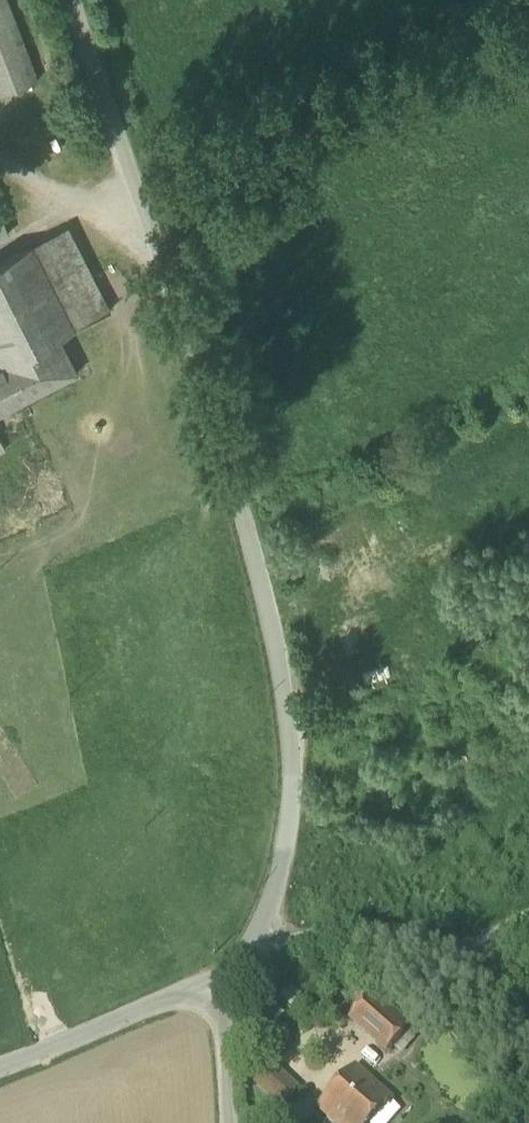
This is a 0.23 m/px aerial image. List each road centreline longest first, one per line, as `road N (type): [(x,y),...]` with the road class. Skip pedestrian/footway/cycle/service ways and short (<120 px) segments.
road 1 (residential): [(226,979),(278,910),(307,798),(252,505),(81,0)]
road 2 (residential): [(0,1071),(226,979)]
road 3 (residential): [(232,1122),(226,979)]

